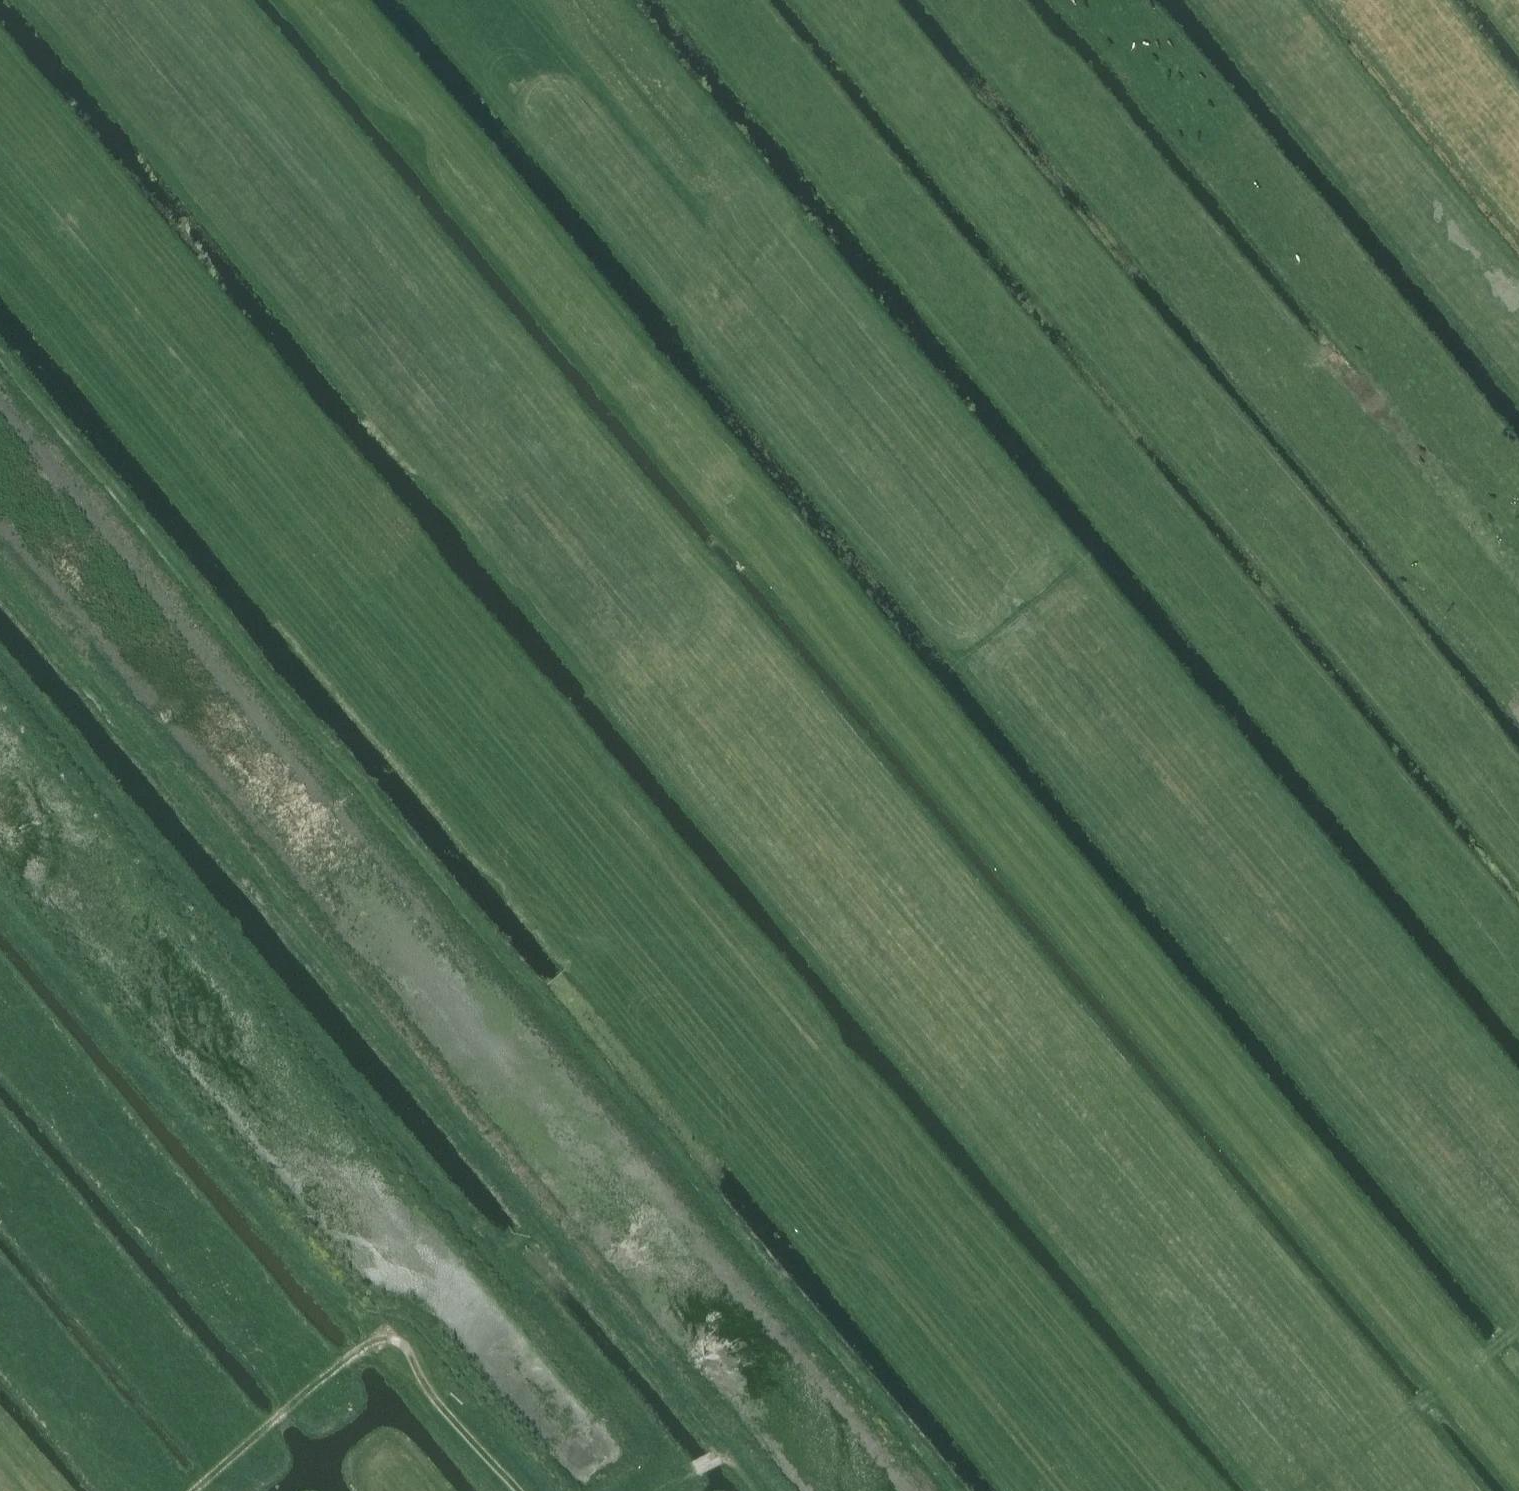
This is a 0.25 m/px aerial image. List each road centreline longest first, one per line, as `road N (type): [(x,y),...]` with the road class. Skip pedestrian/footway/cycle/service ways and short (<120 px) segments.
road 1 (track): [(520,1490),(434,1402),(405,1346),(388,1338),(362,1348)]
road 2 (track): [(194,1490),(362,1348)]

